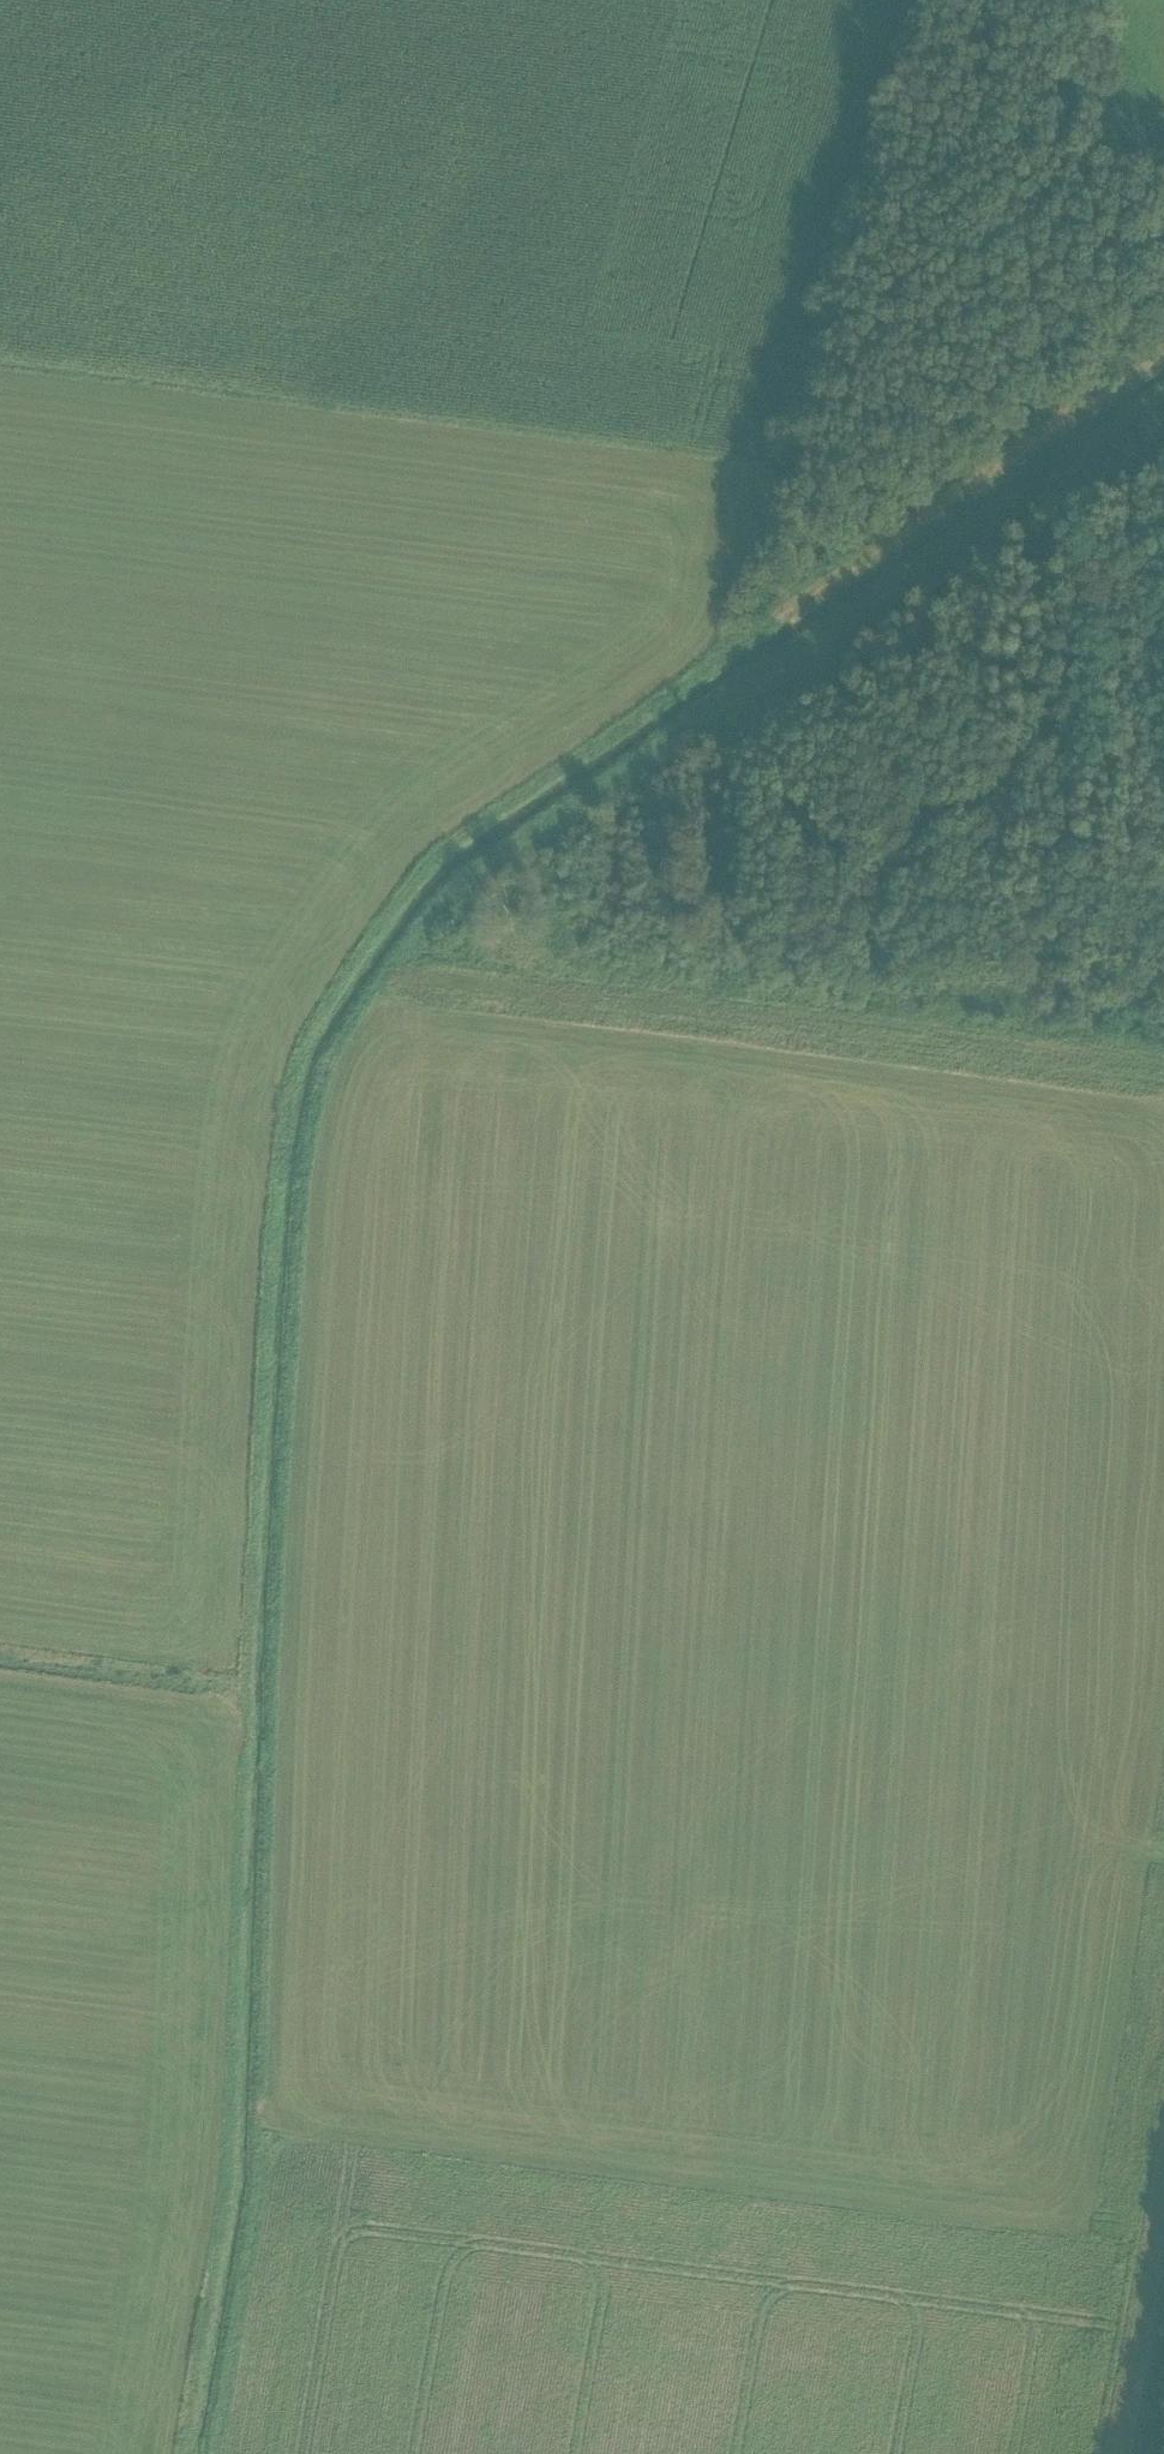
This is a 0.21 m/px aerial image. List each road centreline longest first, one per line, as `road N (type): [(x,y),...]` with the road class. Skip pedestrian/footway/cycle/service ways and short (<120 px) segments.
road 1 (track): [(1163,2191),(1119,2453)]

